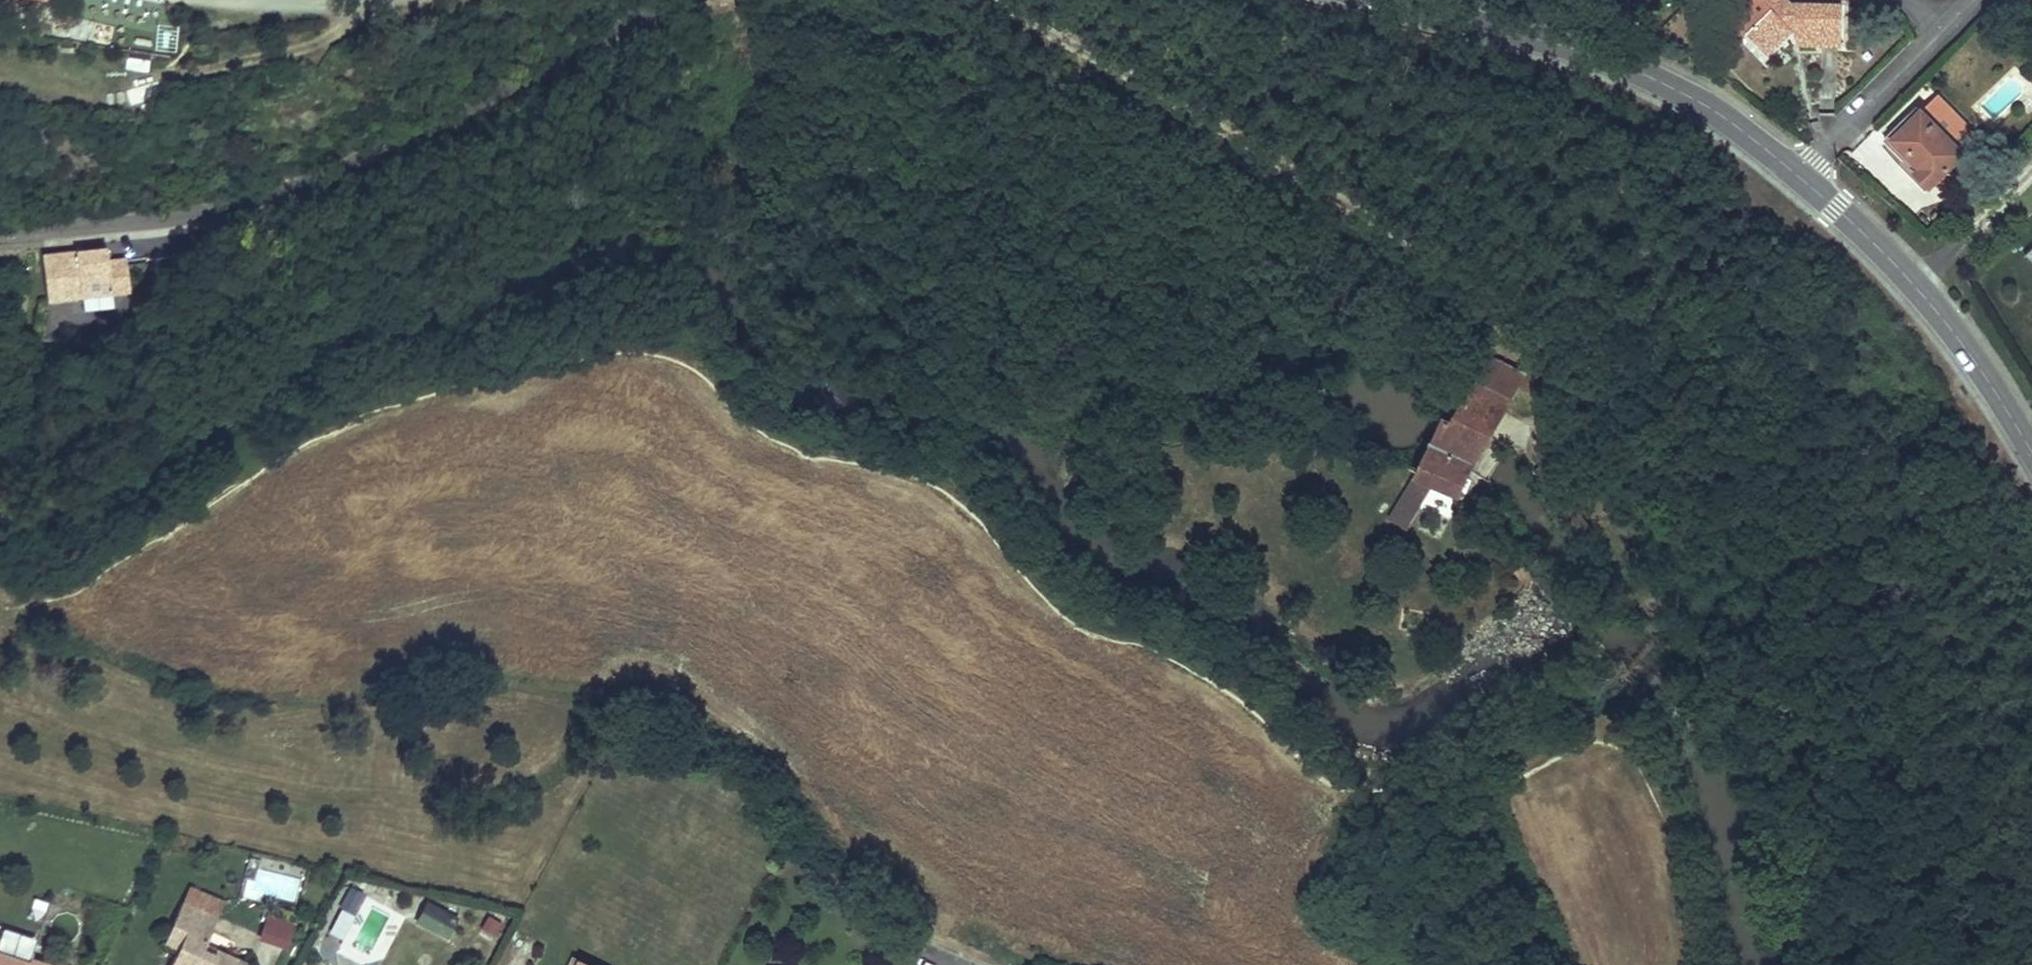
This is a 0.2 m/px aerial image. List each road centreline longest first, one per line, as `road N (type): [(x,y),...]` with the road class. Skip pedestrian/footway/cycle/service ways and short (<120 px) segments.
road 1 (residential): [(0,234),(181,218),(277,195),(678,0)]
road 2 (tertiary): [(1389,0),(1602,55),(1683,91),(1802,181)]
road 3 (tertiary): [(1802,181),(1871,237),(1950,328),(2031,452)]
road 4 (track): [(1692,964),(1664,820),(1632,747)]
road 5 (residential): [(1944,24),(1802,181)]

